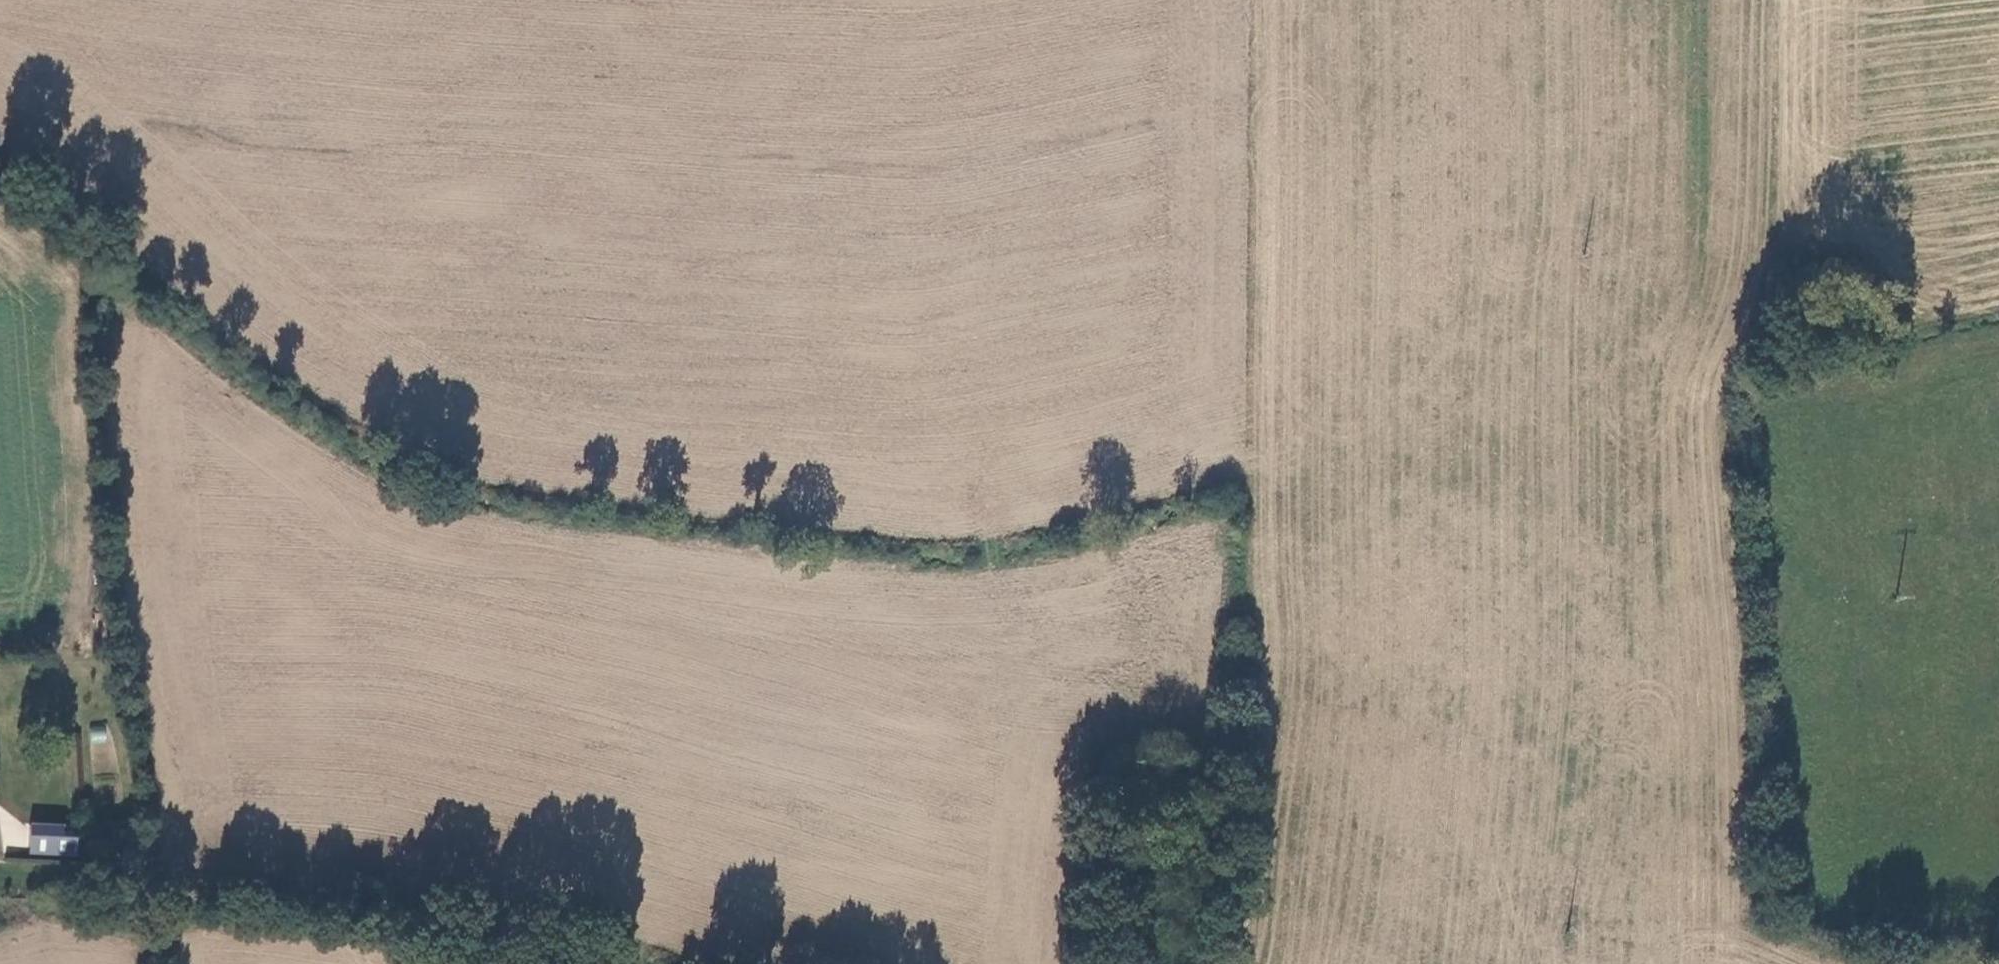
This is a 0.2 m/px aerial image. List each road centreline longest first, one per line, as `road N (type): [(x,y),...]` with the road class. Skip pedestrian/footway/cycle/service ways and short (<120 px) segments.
road 1 (track): [(0,878),(423,907),(623,963)]

